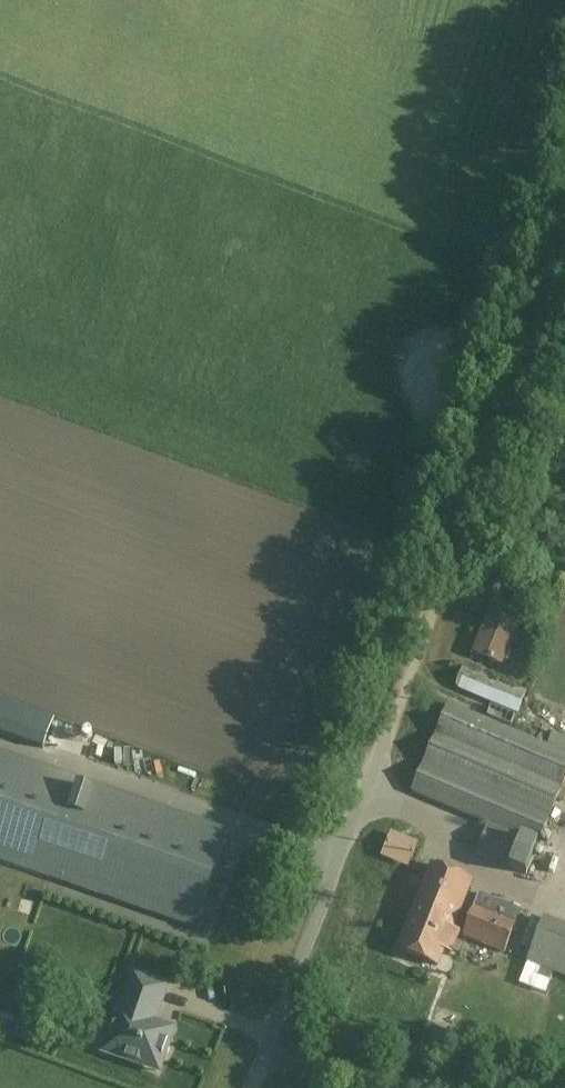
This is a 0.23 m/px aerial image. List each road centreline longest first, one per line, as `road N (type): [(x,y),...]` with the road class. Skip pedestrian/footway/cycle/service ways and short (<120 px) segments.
road 1 (track): [(389,727),(564,256)]
road 2 (unclassified): [(251,1087),(389,727)]
road 3 (track): [(267,1048),(441,1087)]

